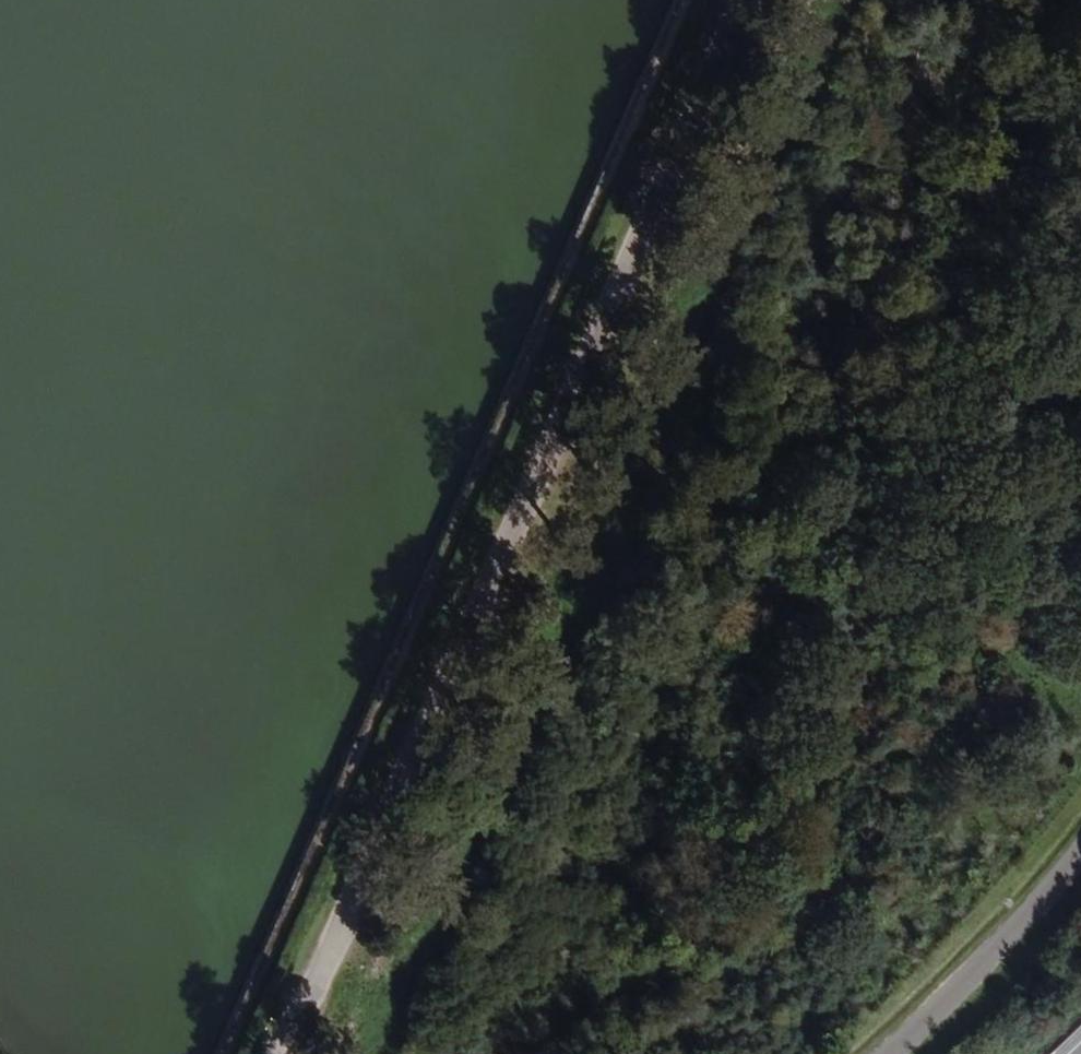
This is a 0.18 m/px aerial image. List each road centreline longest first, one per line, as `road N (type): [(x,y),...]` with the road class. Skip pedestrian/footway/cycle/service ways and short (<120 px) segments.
road 1 (track): [(734,0),(288,1053)]
road 2 (unclassified): [(1080,838),(955,995),(887,1053)]

